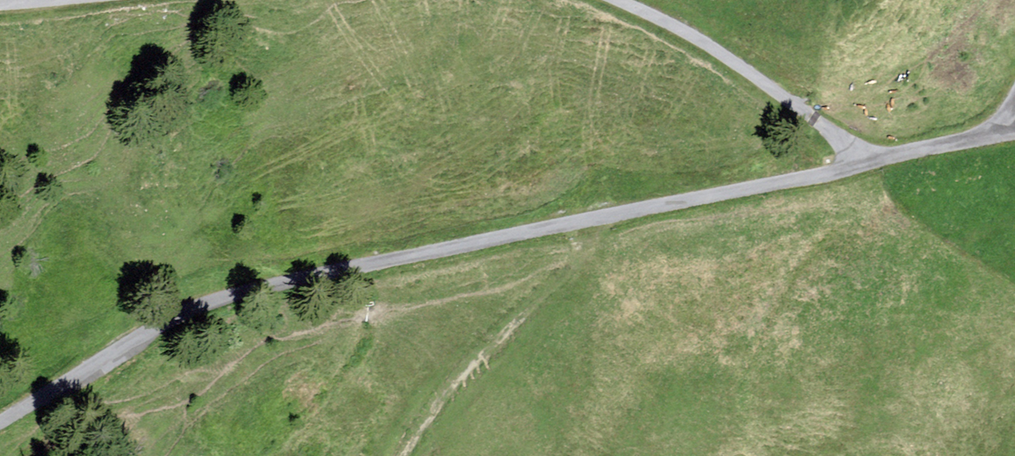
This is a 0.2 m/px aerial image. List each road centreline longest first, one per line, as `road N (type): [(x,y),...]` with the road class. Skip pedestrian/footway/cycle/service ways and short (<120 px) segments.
road 1 (unclassified): [(1014,129),(253,290),(166,320),(0,422)]
road 2 (track): [(870,164),(687,29),(604,0)]
road 3 (track): [(146,0),(0,10)]

